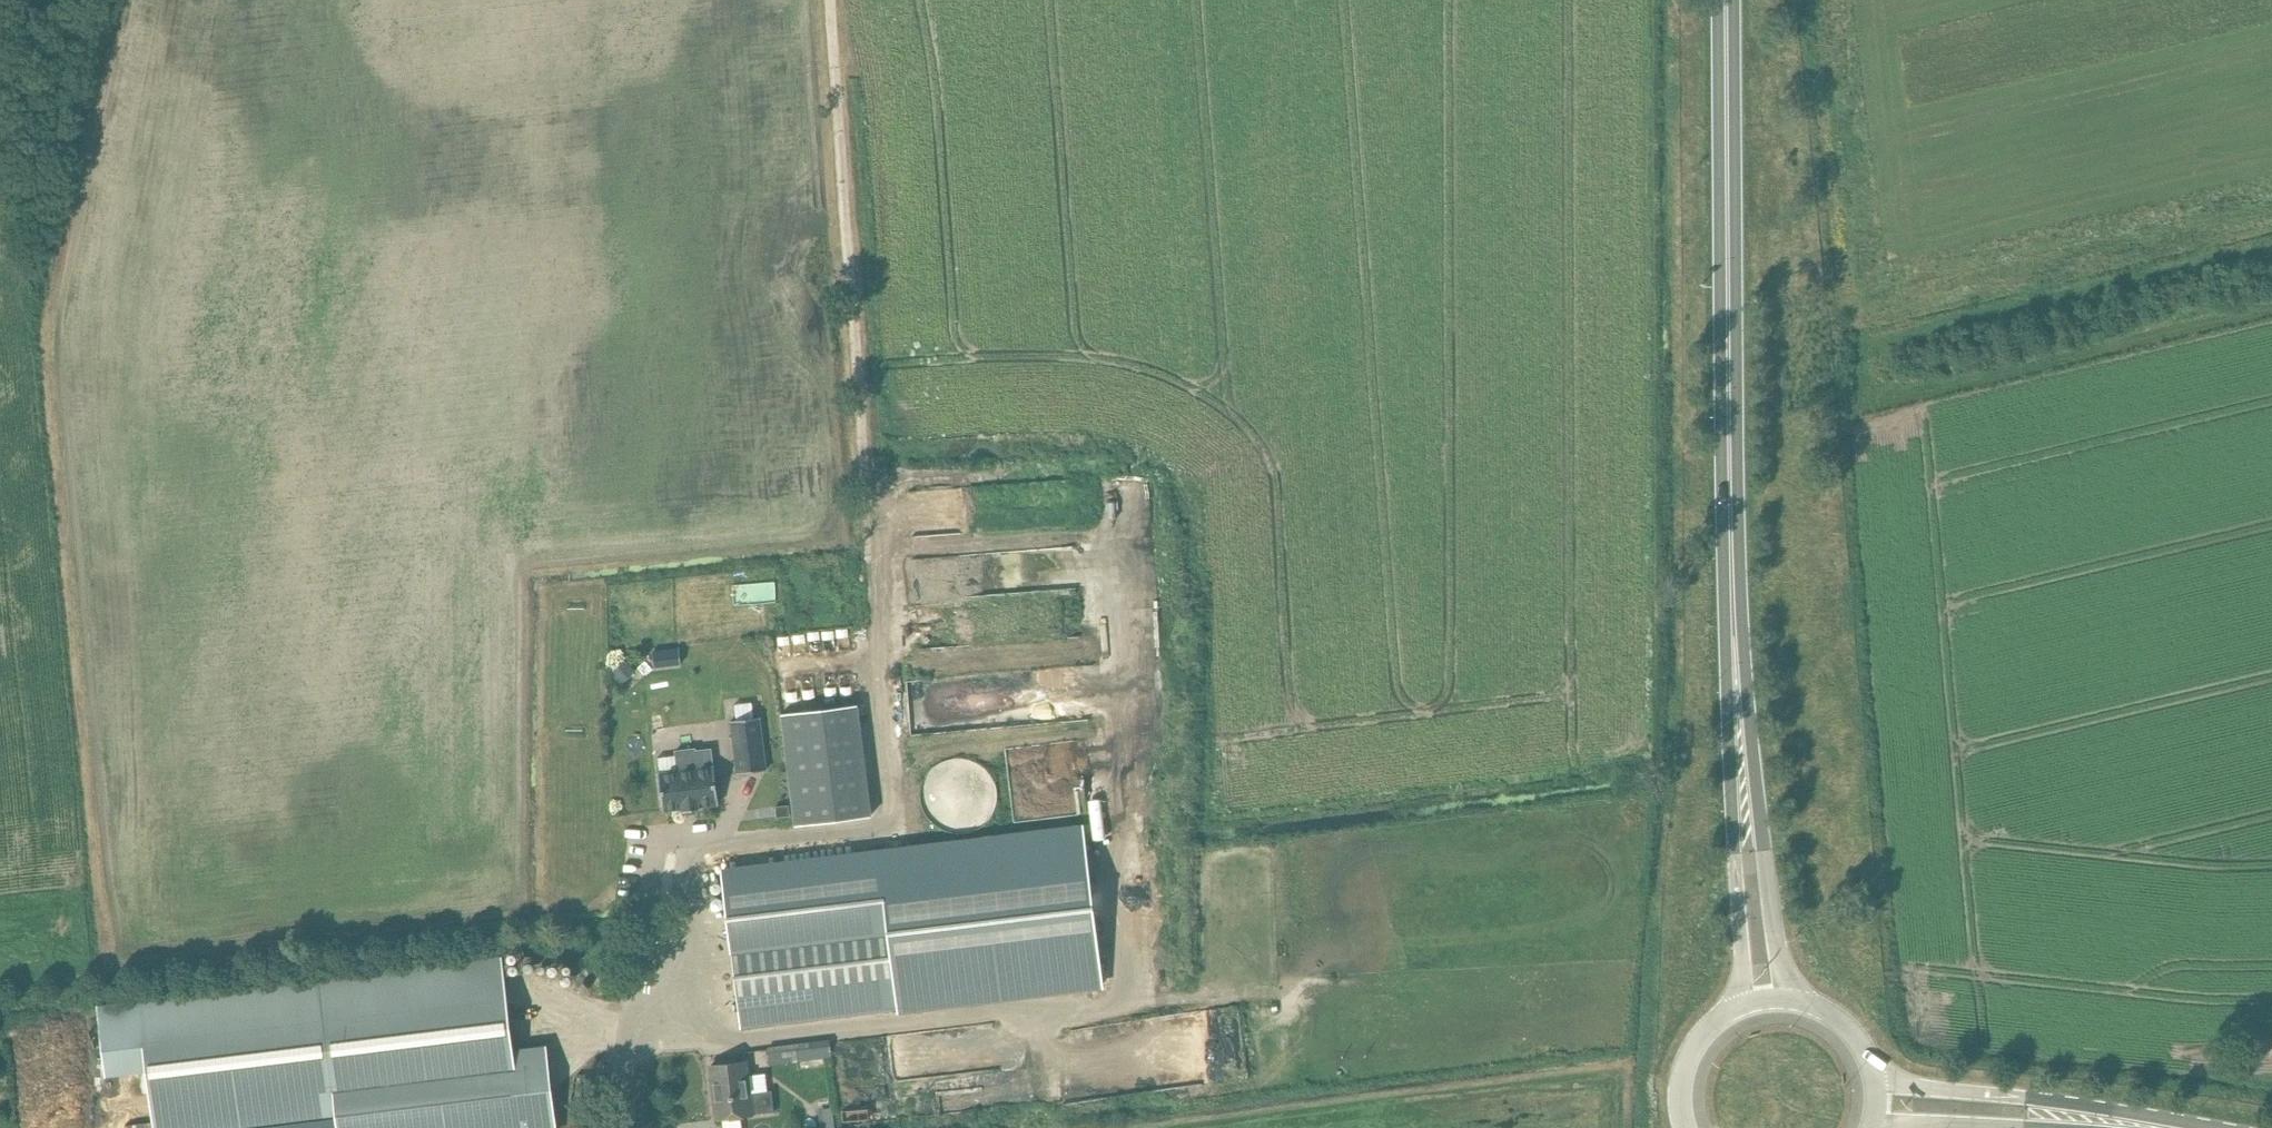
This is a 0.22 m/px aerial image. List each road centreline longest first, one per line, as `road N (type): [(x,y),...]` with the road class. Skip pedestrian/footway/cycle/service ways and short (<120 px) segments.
road 1 (track): [(656,860),(895,839),(829,0)]
road 2 (primary): [(1736,688),(1729,0)]
road 3 (primary): [(1736,688),(1739,1009)]
road 4 (primary): [(1793,1003),(1736,688)]
road 5 (primary): [(2163,1127),(2031,1098),(1869,1074)]
road 6 (unclassified): [(612,1127),(656,860)]
road 7 (primary): [(1739,1009),(1692,1050),(1682,1080),(1687,1127)]

